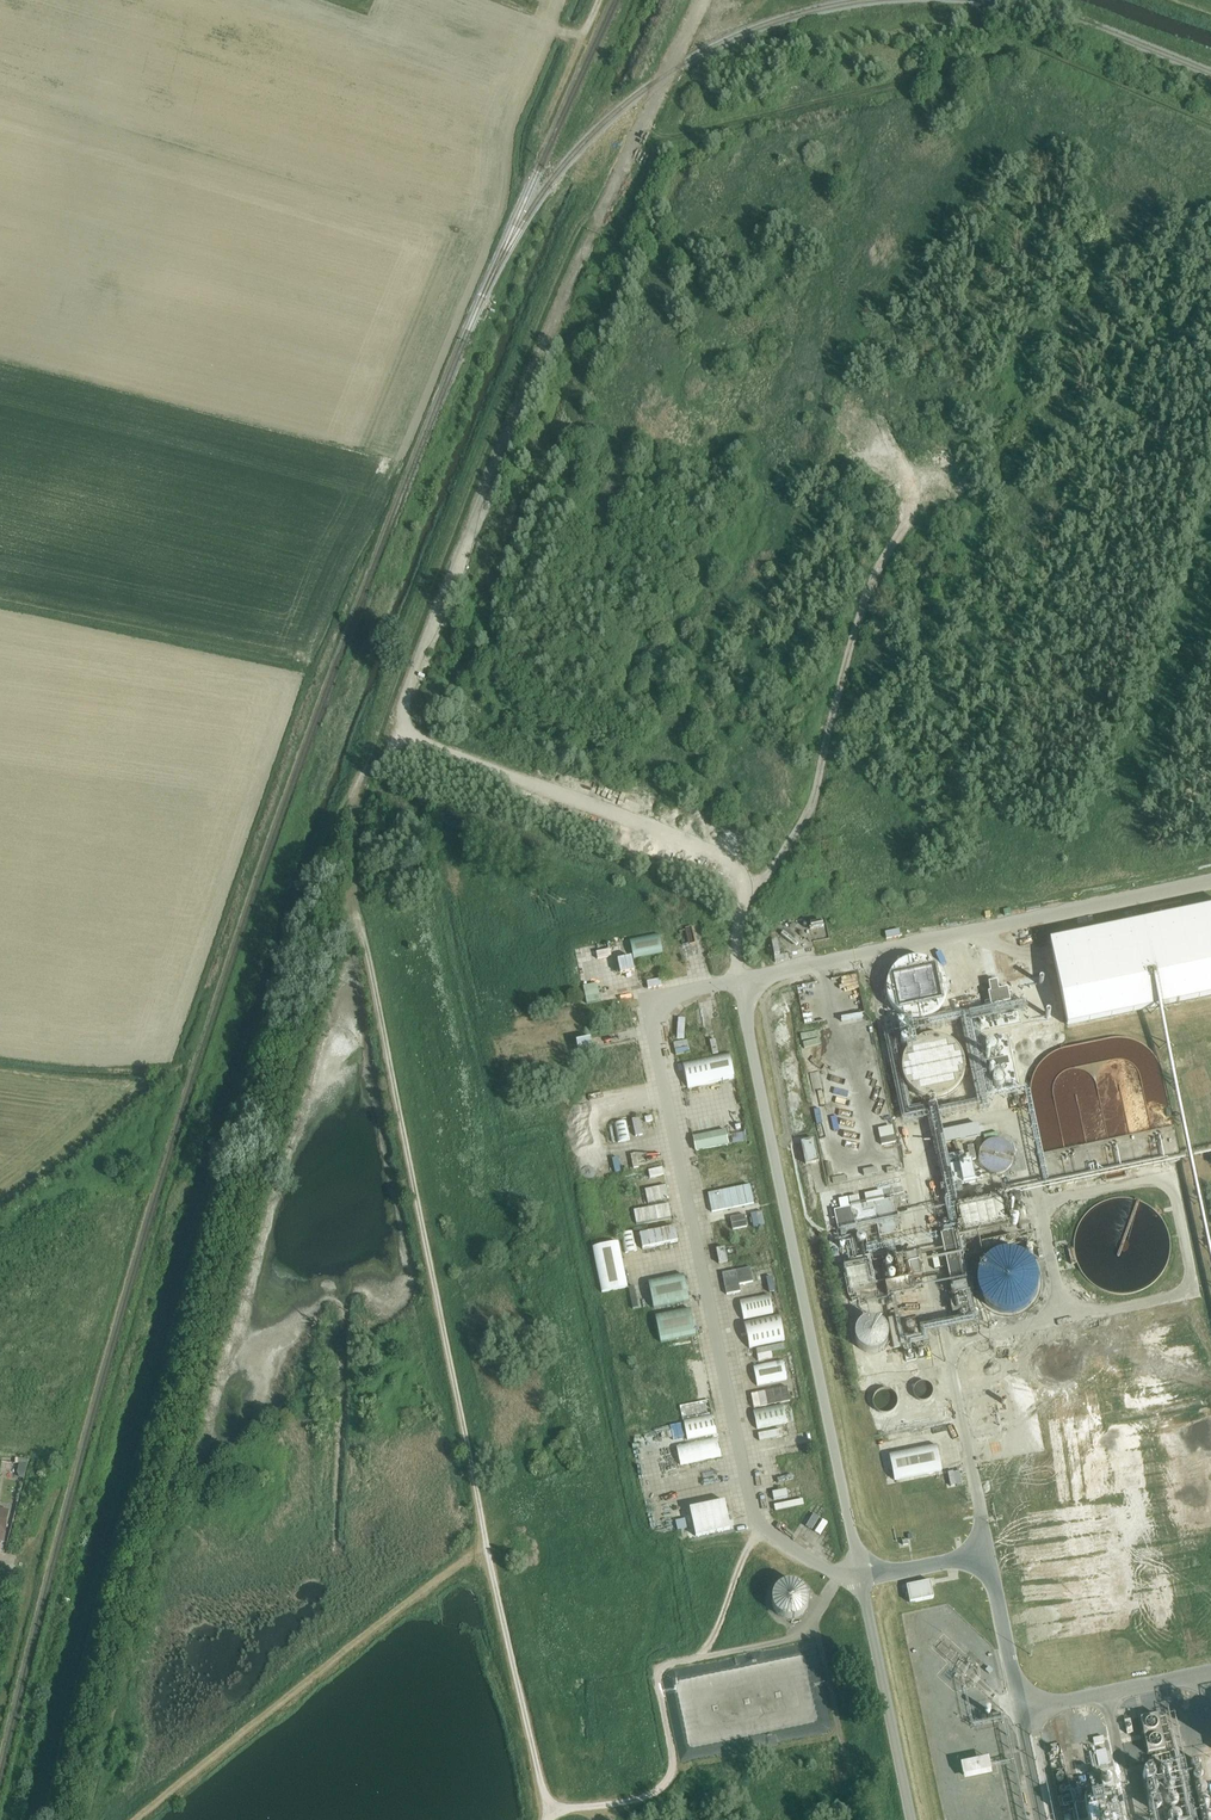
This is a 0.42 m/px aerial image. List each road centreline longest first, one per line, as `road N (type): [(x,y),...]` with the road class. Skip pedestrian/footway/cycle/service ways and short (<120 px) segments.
road 1 (track): [(14,1819),(64,1609),(210,1095),(321,774),(565,215),(610,197)]
road 2 (track): [(412,739),(361,776),(350,895),(376,988),(485,1555),(550,1810),(544,1819)]
road 3 (track): [(745,885),(772,867),(809,817),(861,601),(908,521),(907,475),(875,437)]
road 4 (track): [(485,1555),(463,1559),(131,1819)]
road 5 (track): [(550,1810),(646,1793),(666,1780),(674,1755),(656,1666),(665,1658),(810,1630)]
road 6 (unclassified): [(593,233),(701,0)]
road 7 (track): [(601,0),(542,138)]

